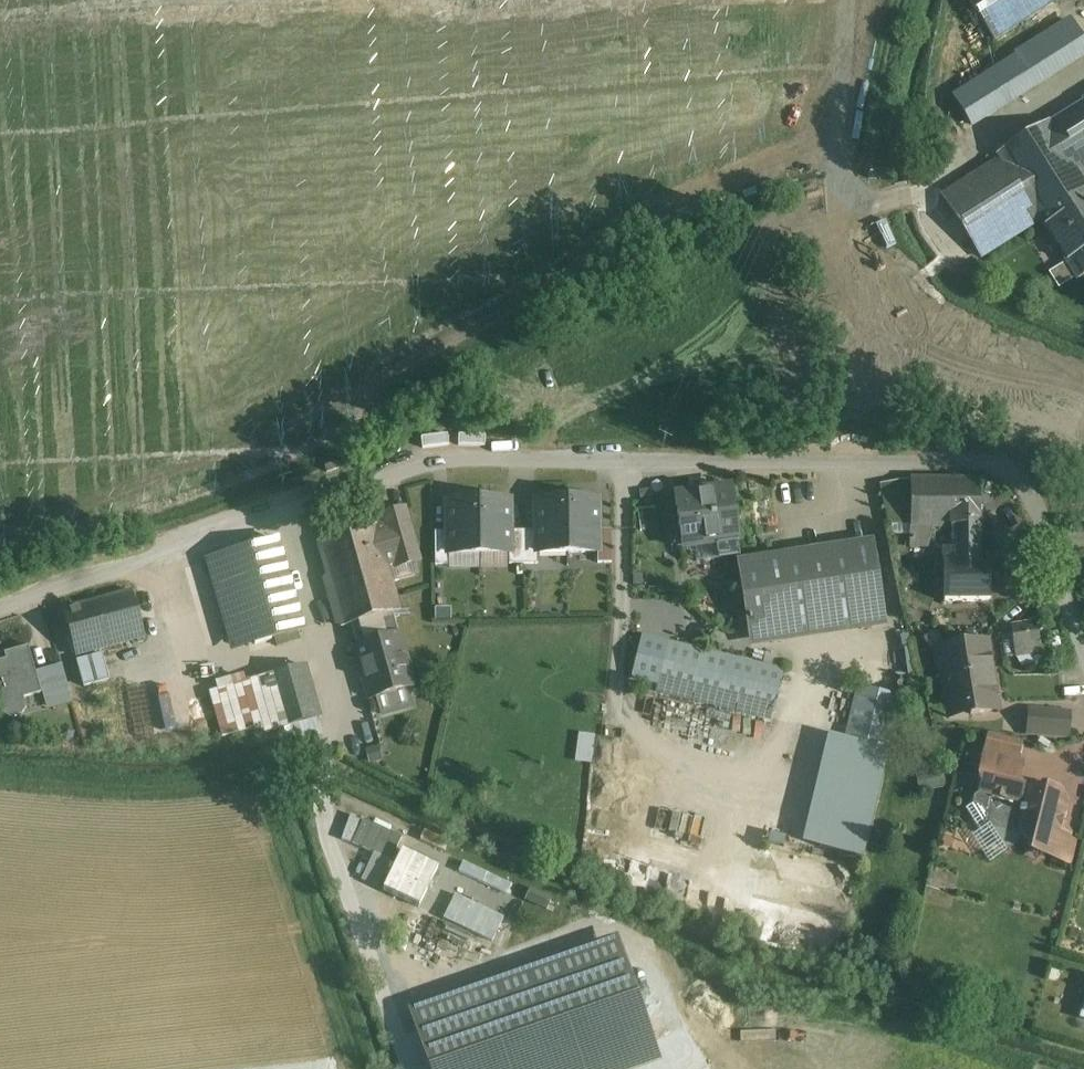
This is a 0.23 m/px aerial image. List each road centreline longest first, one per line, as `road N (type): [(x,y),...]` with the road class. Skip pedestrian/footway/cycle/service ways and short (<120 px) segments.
road 1 (unclassified): [(0,608),(431,463),(994,463),(1035,495),(1083,652)]

